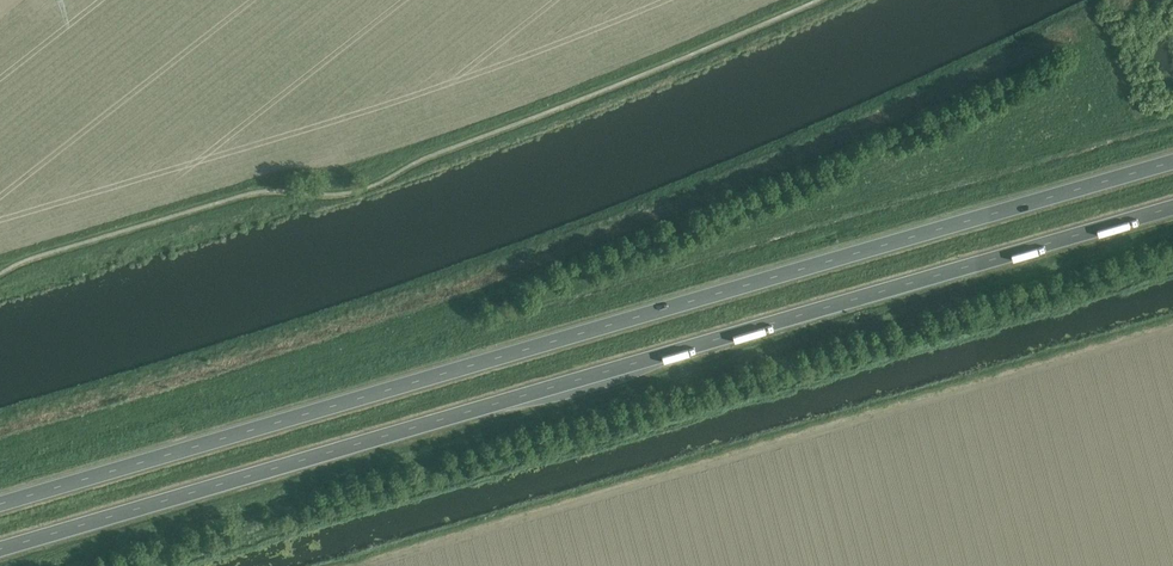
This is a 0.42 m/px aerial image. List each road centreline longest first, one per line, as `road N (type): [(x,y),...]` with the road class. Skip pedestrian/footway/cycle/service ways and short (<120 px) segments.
road 1 (trunk): [(1172,166),(0,511)]
road 2 (trunk): [(0,553),(1172,210)]

